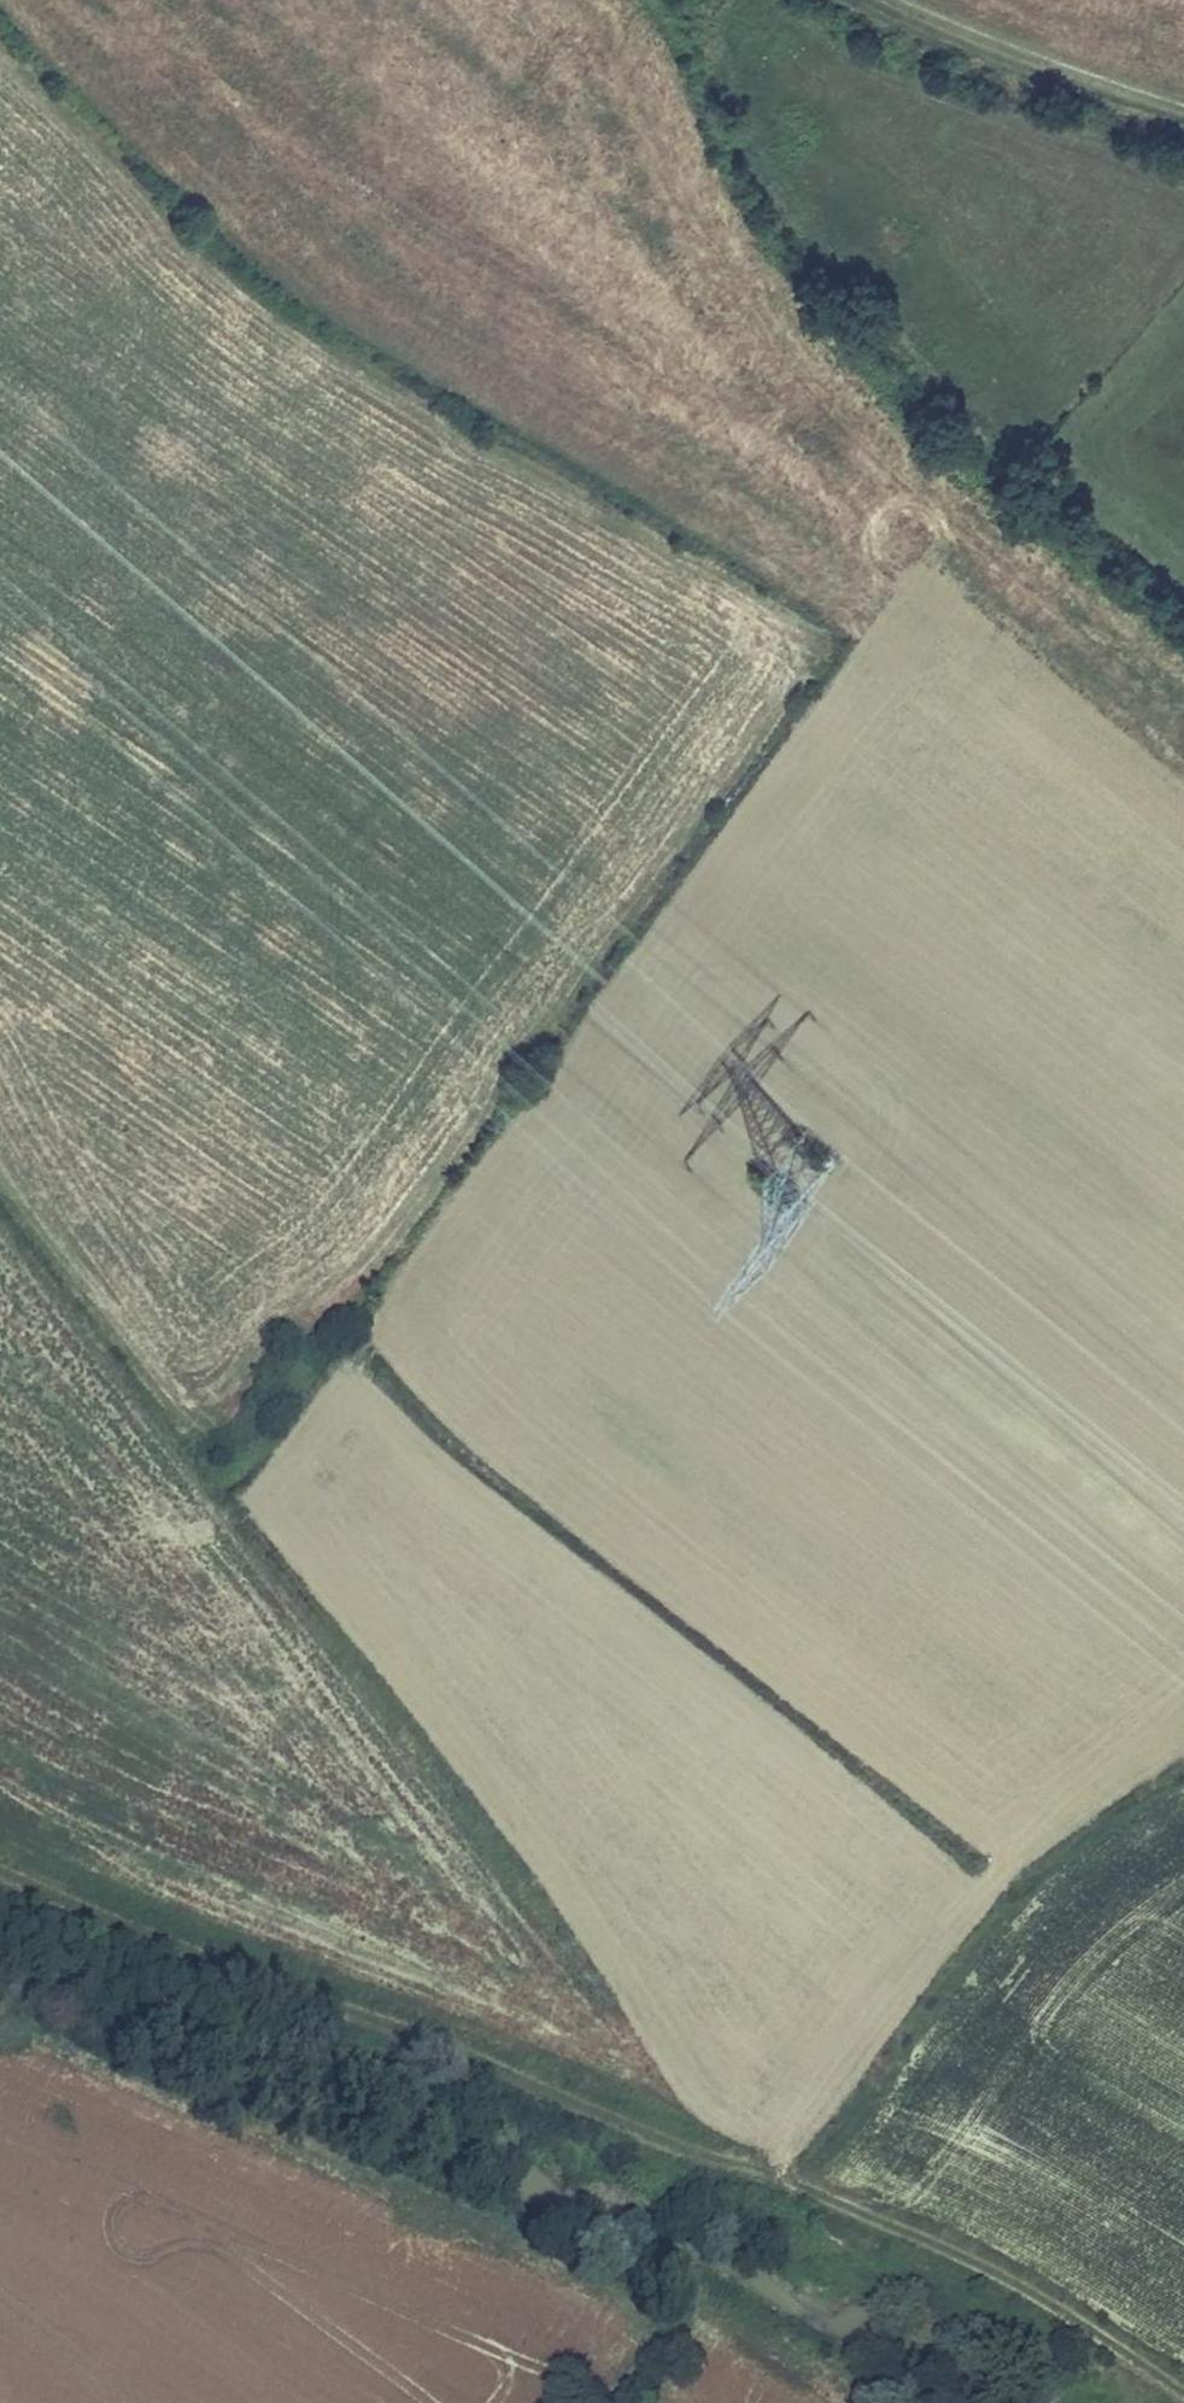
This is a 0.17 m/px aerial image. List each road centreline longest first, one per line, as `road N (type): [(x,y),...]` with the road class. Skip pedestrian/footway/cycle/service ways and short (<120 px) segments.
road 1 (track): [(0,1876),(916,2236),(1183,2391)]
road 2 (track): [(1183,126),(866,0)]

